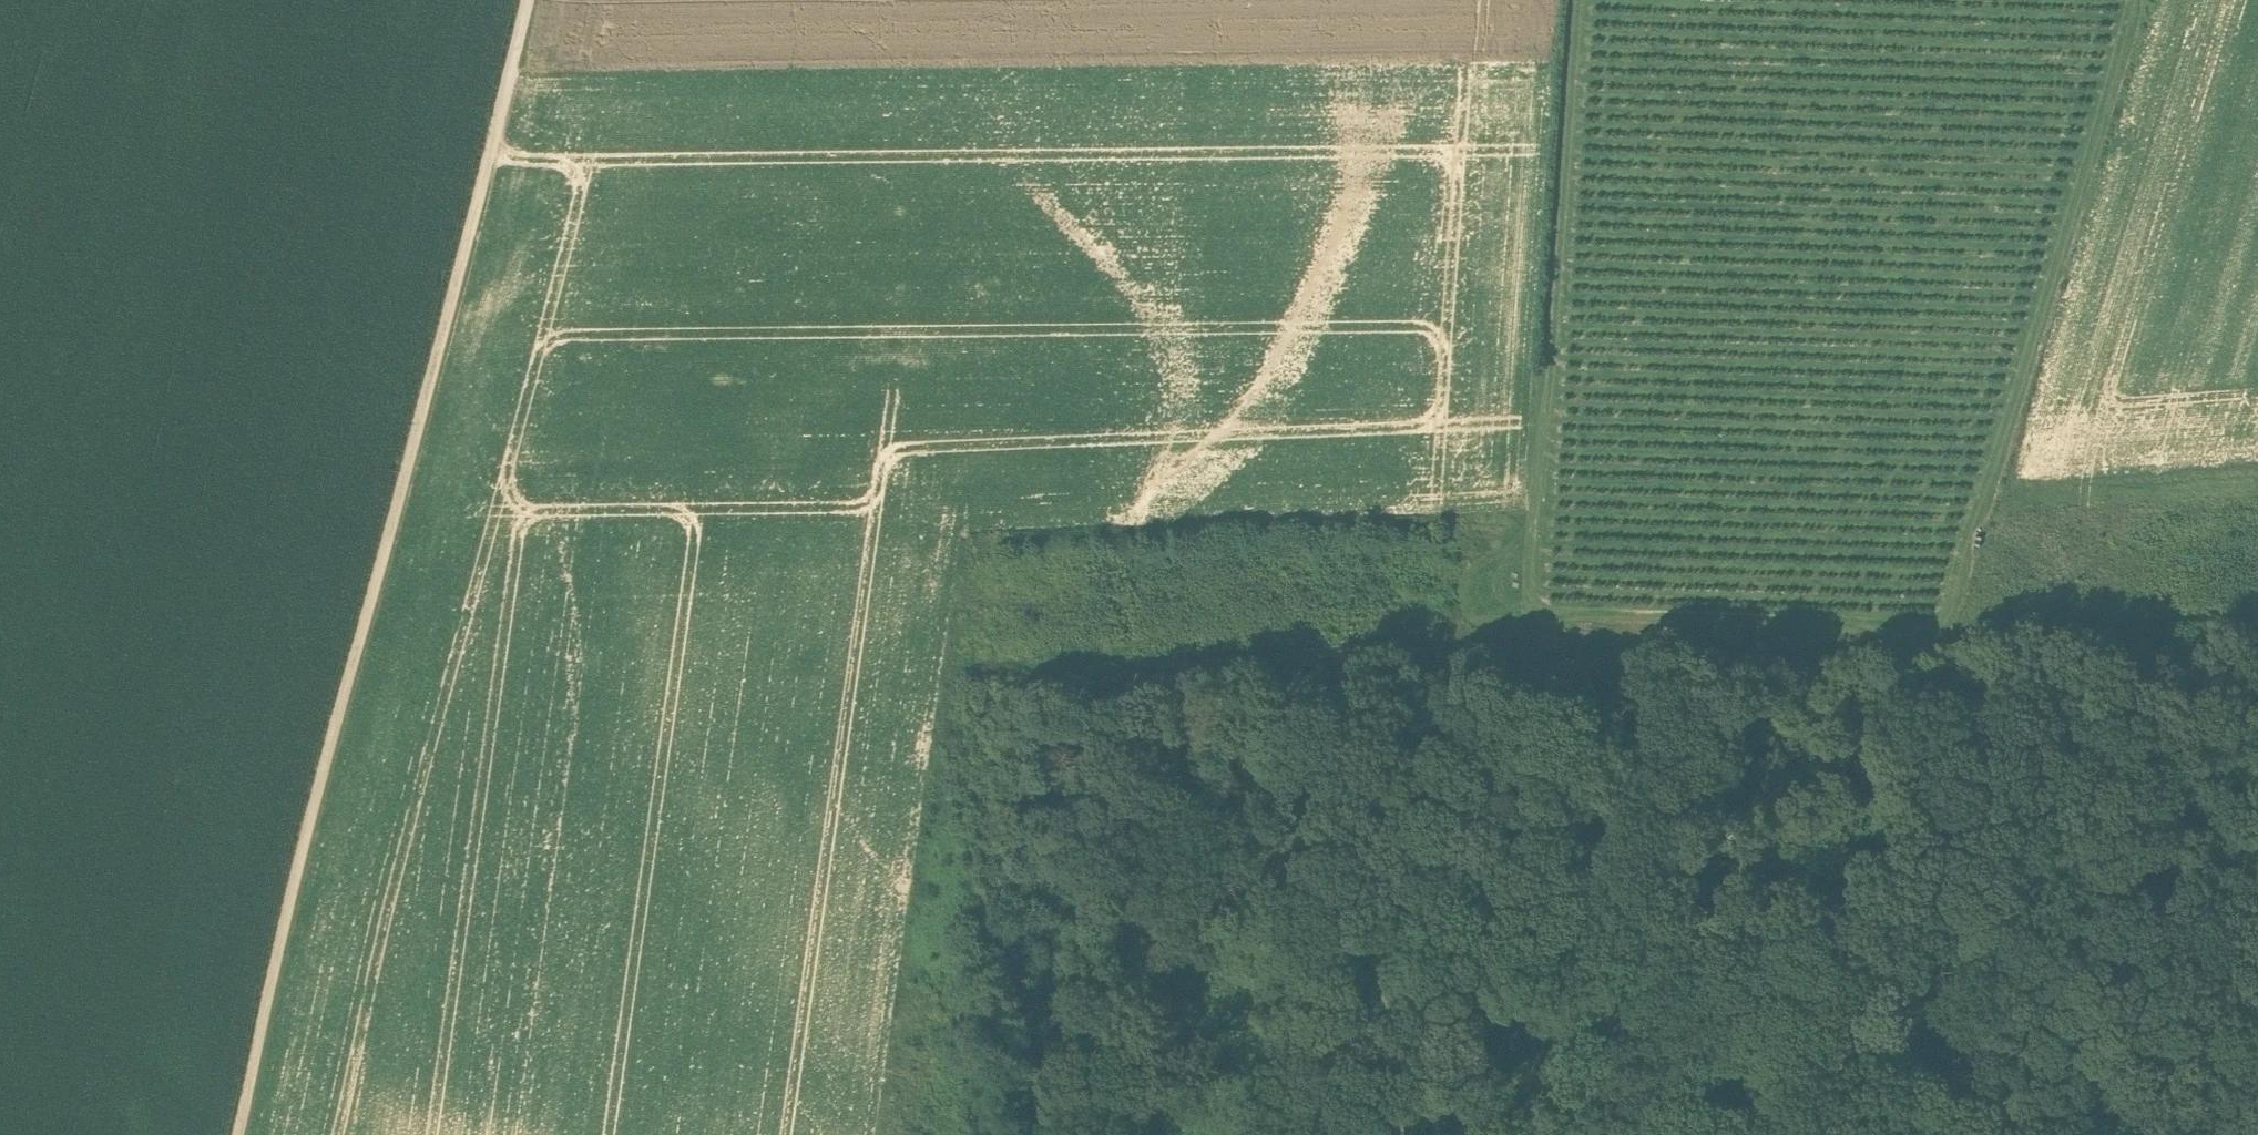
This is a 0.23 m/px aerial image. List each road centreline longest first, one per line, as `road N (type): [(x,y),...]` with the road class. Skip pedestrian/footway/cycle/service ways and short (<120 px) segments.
road 1 (track): [(237,1134),(529,0)]
road 2 (track): [(1576,0),(1536,601),(1560,611),(1945,623)]

